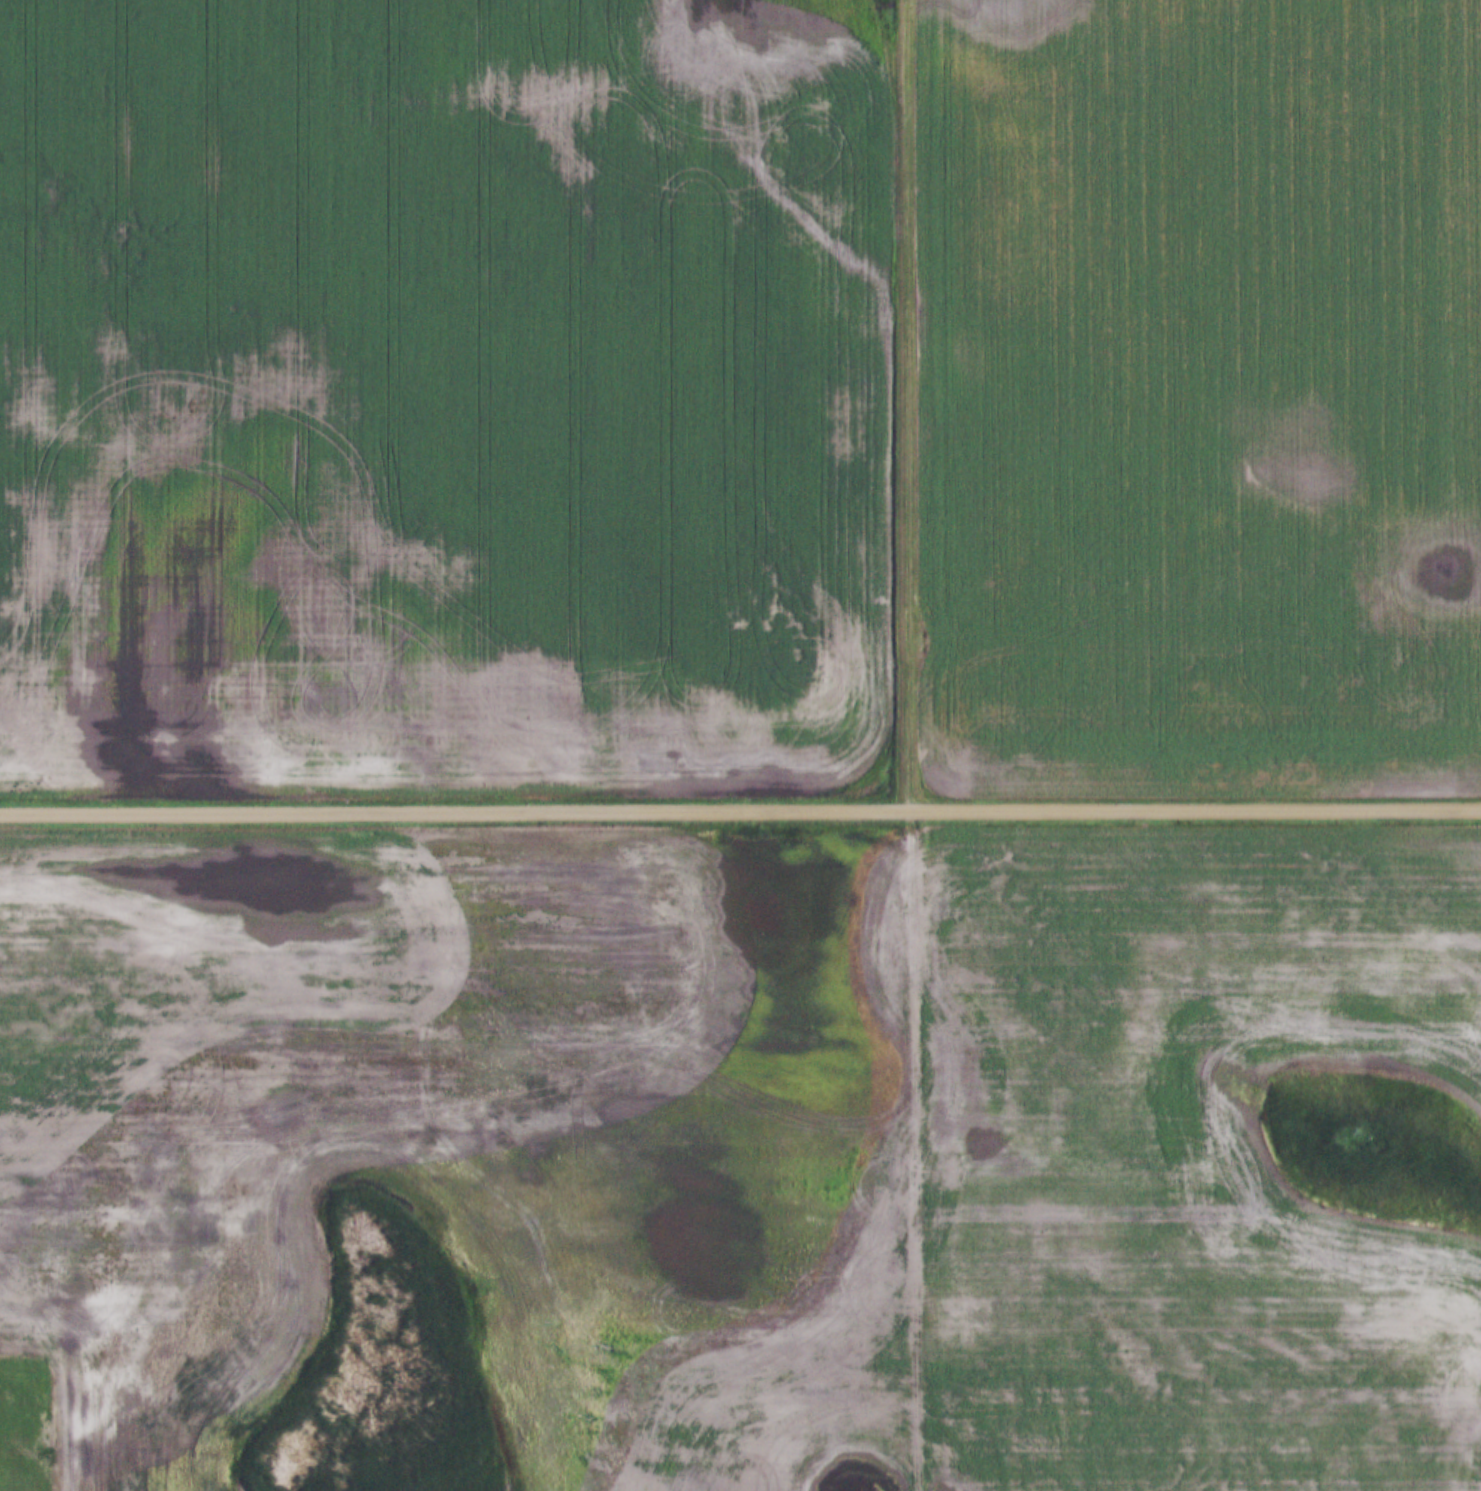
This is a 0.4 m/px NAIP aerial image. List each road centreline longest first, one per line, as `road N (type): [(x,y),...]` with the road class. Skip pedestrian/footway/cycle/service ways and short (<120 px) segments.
road 1 (track): [(905,0),(915,1490)]
road 2 (residential): [(0,811),(1480,809)]

